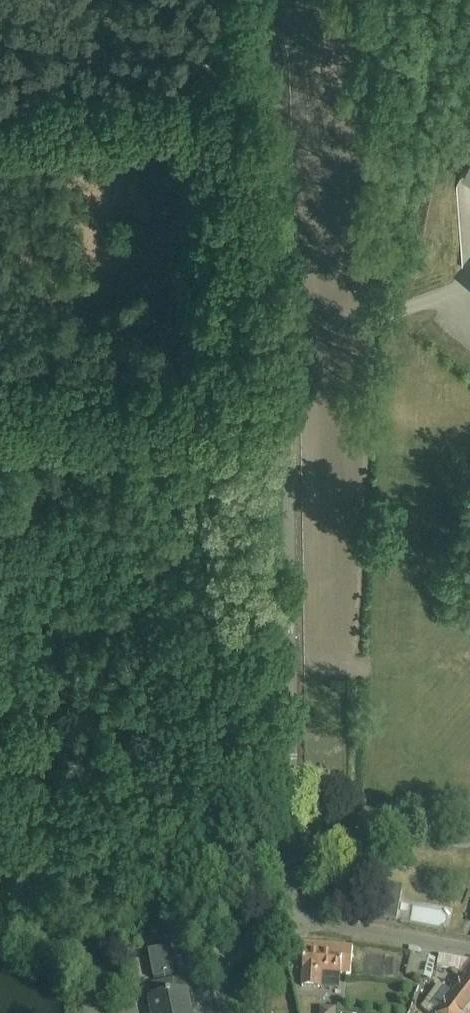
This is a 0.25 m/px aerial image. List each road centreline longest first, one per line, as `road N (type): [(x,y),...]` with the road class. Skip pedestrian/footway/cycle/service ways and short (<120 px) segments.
road 1 (unclassified): [(293,753),(282,211),(268,0)]
road 2 (residential): [(469,951),(328,926),(292,898),(293,753)]

